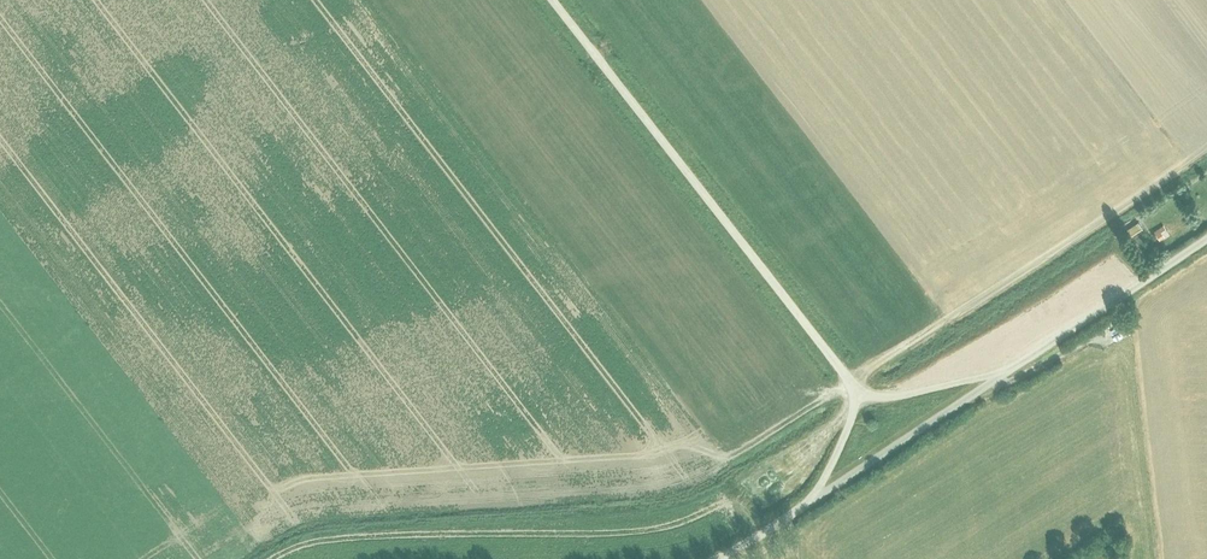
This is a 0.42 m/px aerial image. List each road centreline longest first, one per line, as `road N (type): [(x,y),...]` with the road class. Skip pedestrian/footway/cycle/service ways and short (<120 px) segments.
road 1 (unclassified): [(861,397),(551,0)]
road 2 (tertiary): [(1001,375),(1206,238)]
road 3 (tertiary): [(815,499),(1001,375)]
road 4 (unclassified): [(1001,375),(861,397)]

